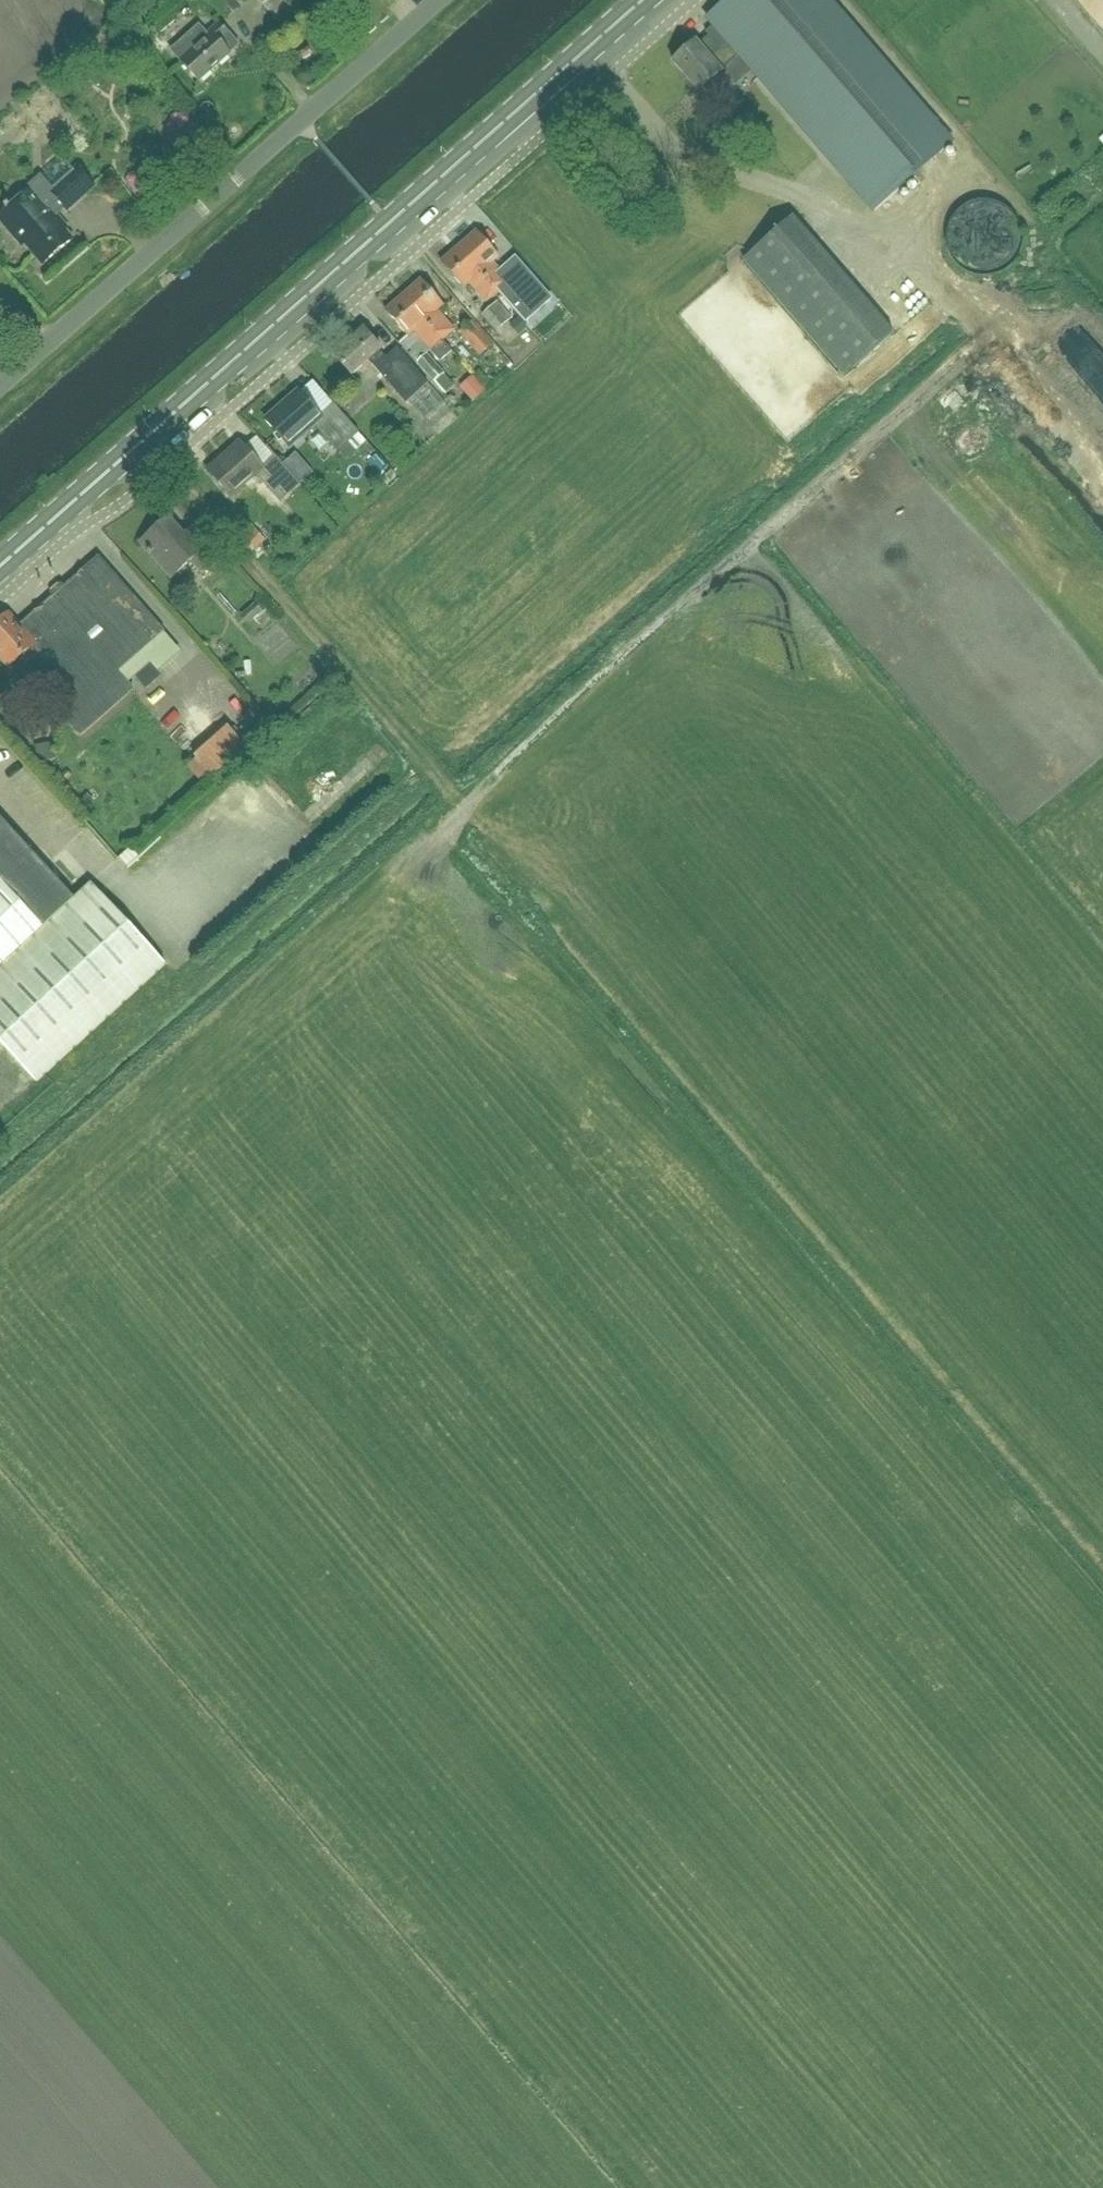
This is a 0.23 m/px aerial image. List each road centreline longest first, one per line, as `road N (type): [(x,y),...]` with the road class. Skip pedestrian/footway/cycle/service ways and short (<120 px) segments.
road 1 (primary): [(0,577),(654,0)]
road 2 (unclassified): [(0,395),(450,0)]

